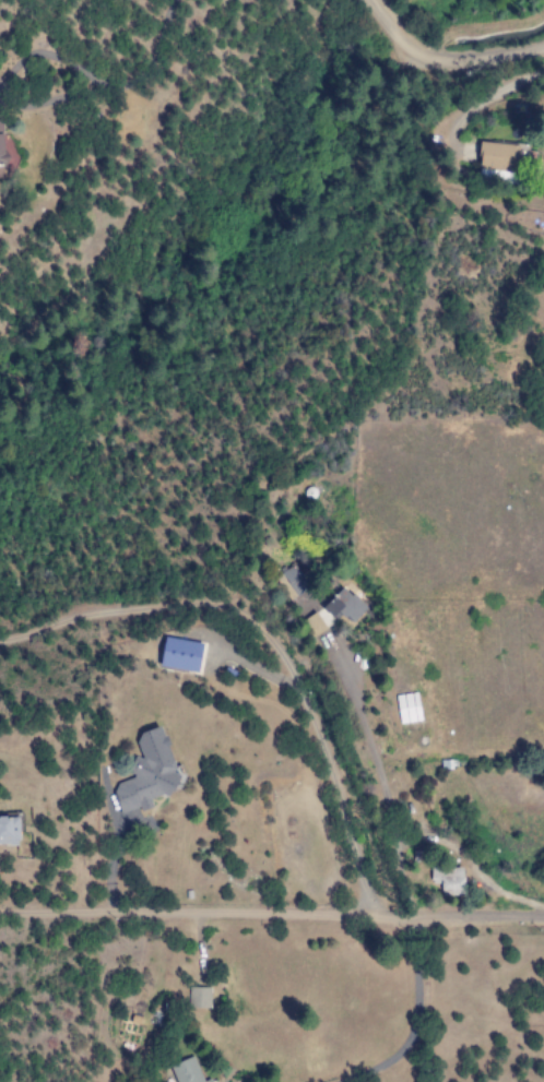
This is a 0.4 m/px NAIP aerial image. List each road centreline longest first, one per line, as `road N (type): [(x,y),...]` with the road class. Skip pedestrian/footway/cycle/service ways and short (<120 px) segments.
road 1 (residential): [(543,912),(458,911),(425,928),(407,1042),(366,1079),(347,1081)]
road 2 (residential): [(543,51),(424,59),(380,24),(366,0)]

